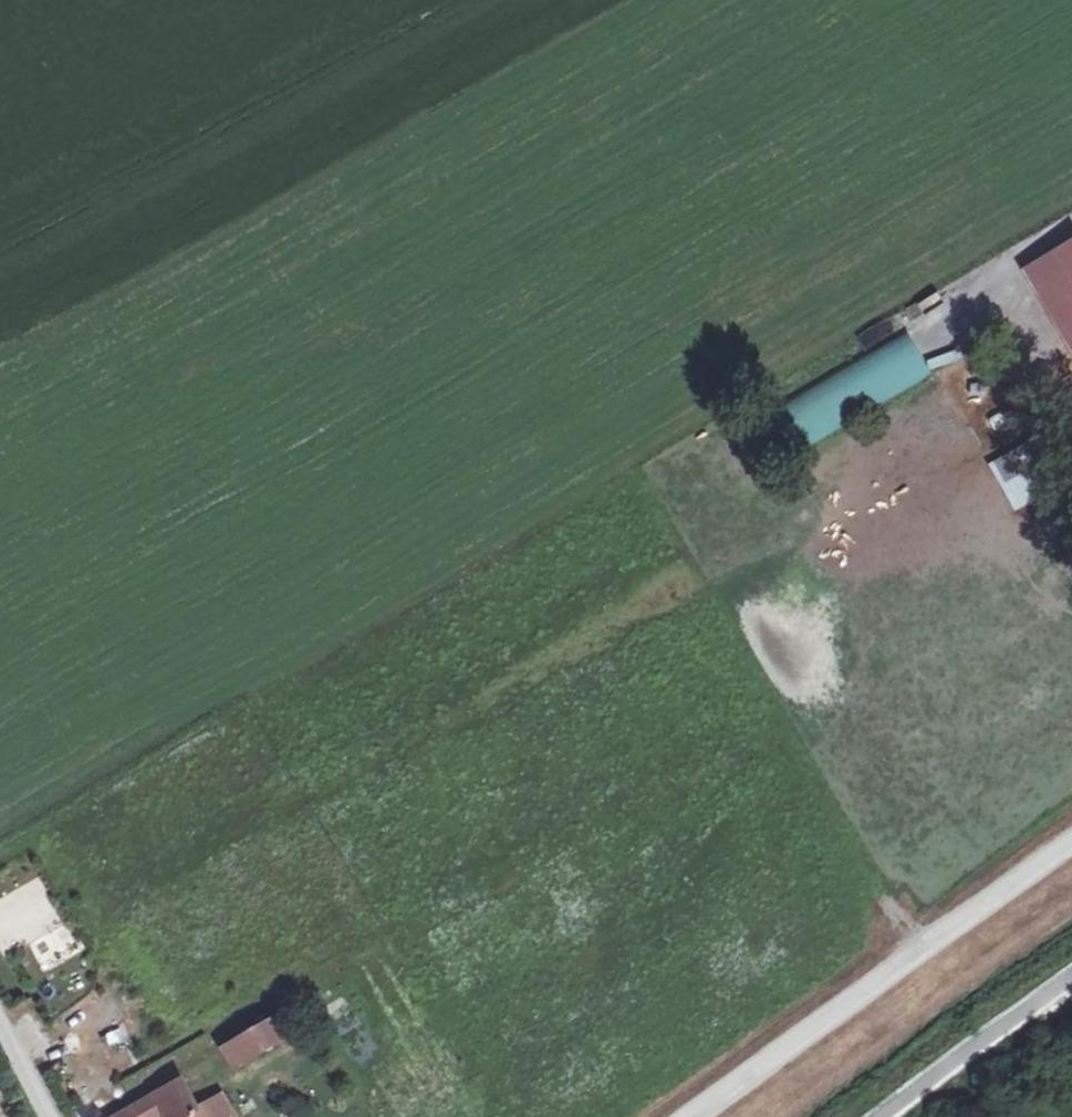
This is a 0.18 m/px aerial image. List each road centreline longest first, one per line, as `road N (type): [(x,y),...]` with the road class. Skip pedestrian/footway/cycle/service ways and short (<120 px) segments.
road 1 (track): [(1071,822),(668,1116)]

